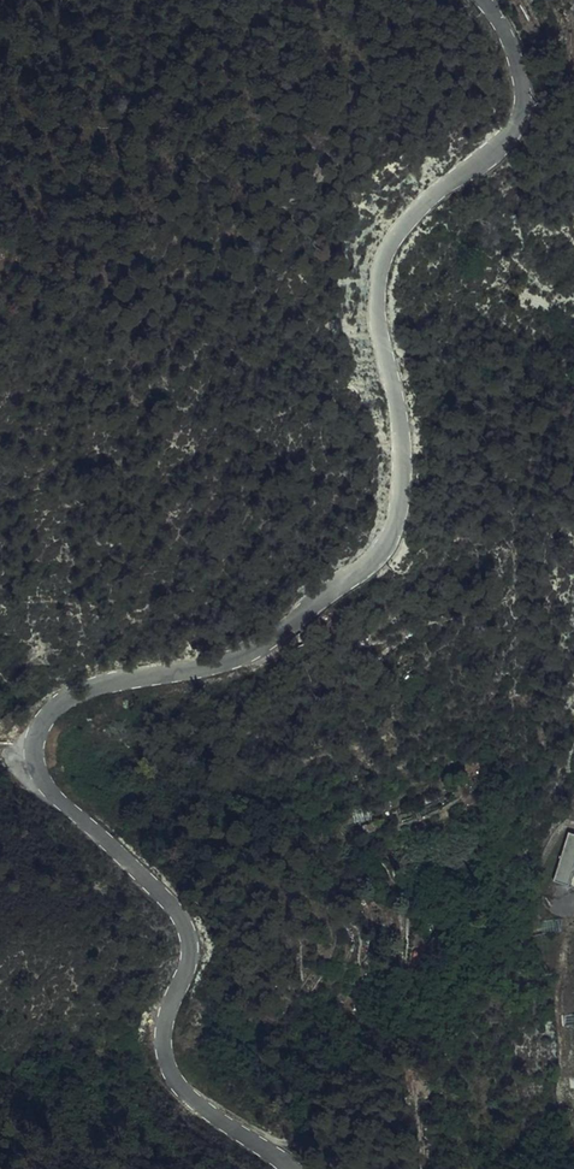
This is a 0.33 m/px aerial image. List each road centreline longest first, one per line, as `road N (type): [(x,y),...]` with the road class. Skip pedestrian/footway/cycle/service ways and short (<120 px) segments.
road 1 (tertiary): [(481,0),(512,50),(524,117),(509,140),(426,202),(379,267),(377,309),(398,413),(401,475),(396,528),(383,556),(266,646),(227,665),(78,694),(38,736),(38,768),(53,796),(172,905),(190,937),(189,970),(164,1023),(177,1082),(194,1103),(290,1168)]

